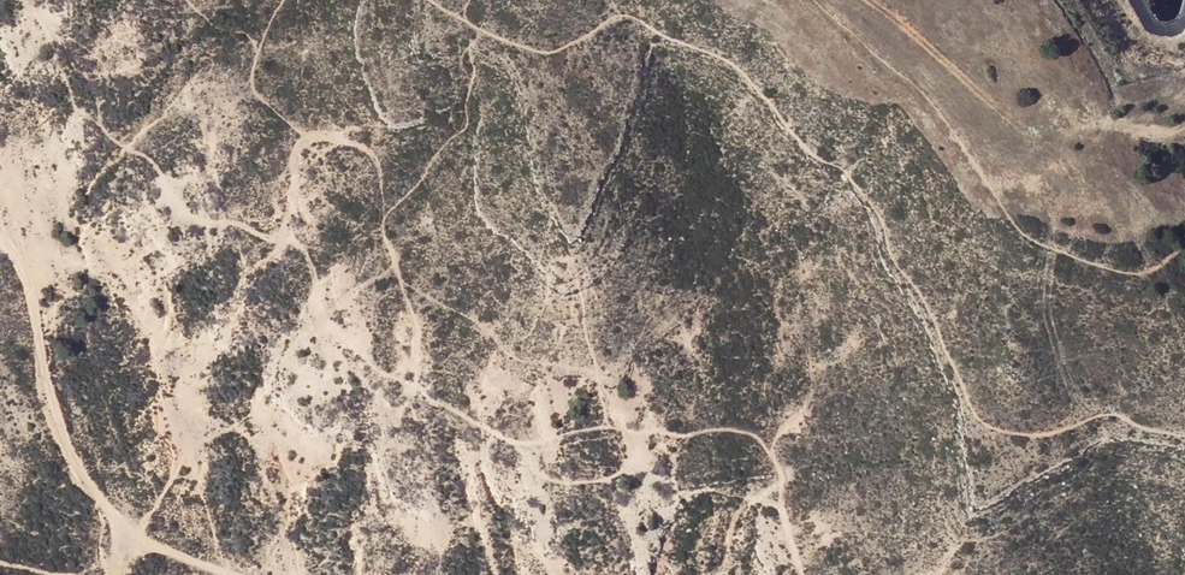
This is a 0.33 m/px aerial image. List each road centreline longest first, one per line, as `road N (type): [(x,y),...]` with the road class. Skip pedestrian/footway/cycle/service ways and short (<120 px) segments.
road 1 (track): [(0,238),(28,293),(49,392),(77,468),(129,533),(225,574)]

